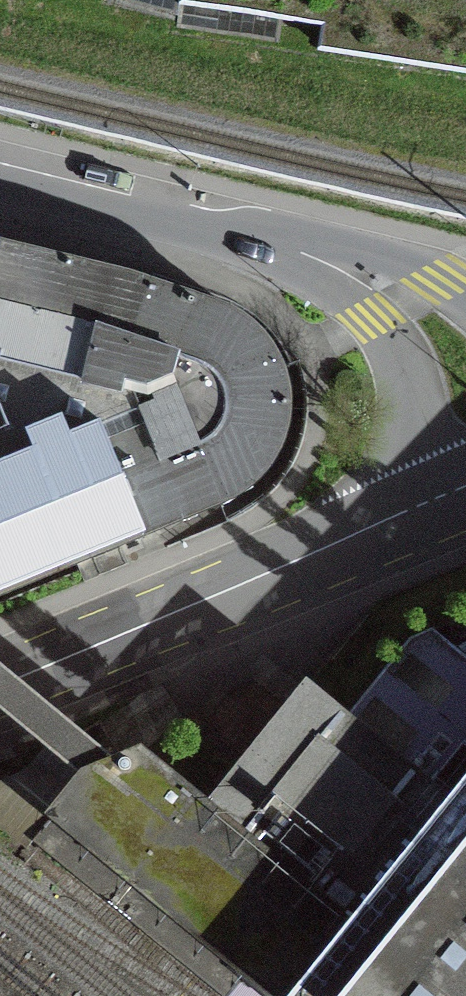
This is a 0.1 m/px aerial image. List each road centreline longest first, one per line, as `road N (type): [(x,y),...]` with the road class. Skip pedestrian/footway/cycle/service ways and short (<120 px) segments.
road 1 (primary): [(0,688),(418,505)]
road 2 (tertiary): [(0,176),(303,255)]
road 3 (tertiary): [(303,255),(395,351),(407,387),(418,505)]
road 4 (tertiary): [(303,255),(435,284),(465,299)]

